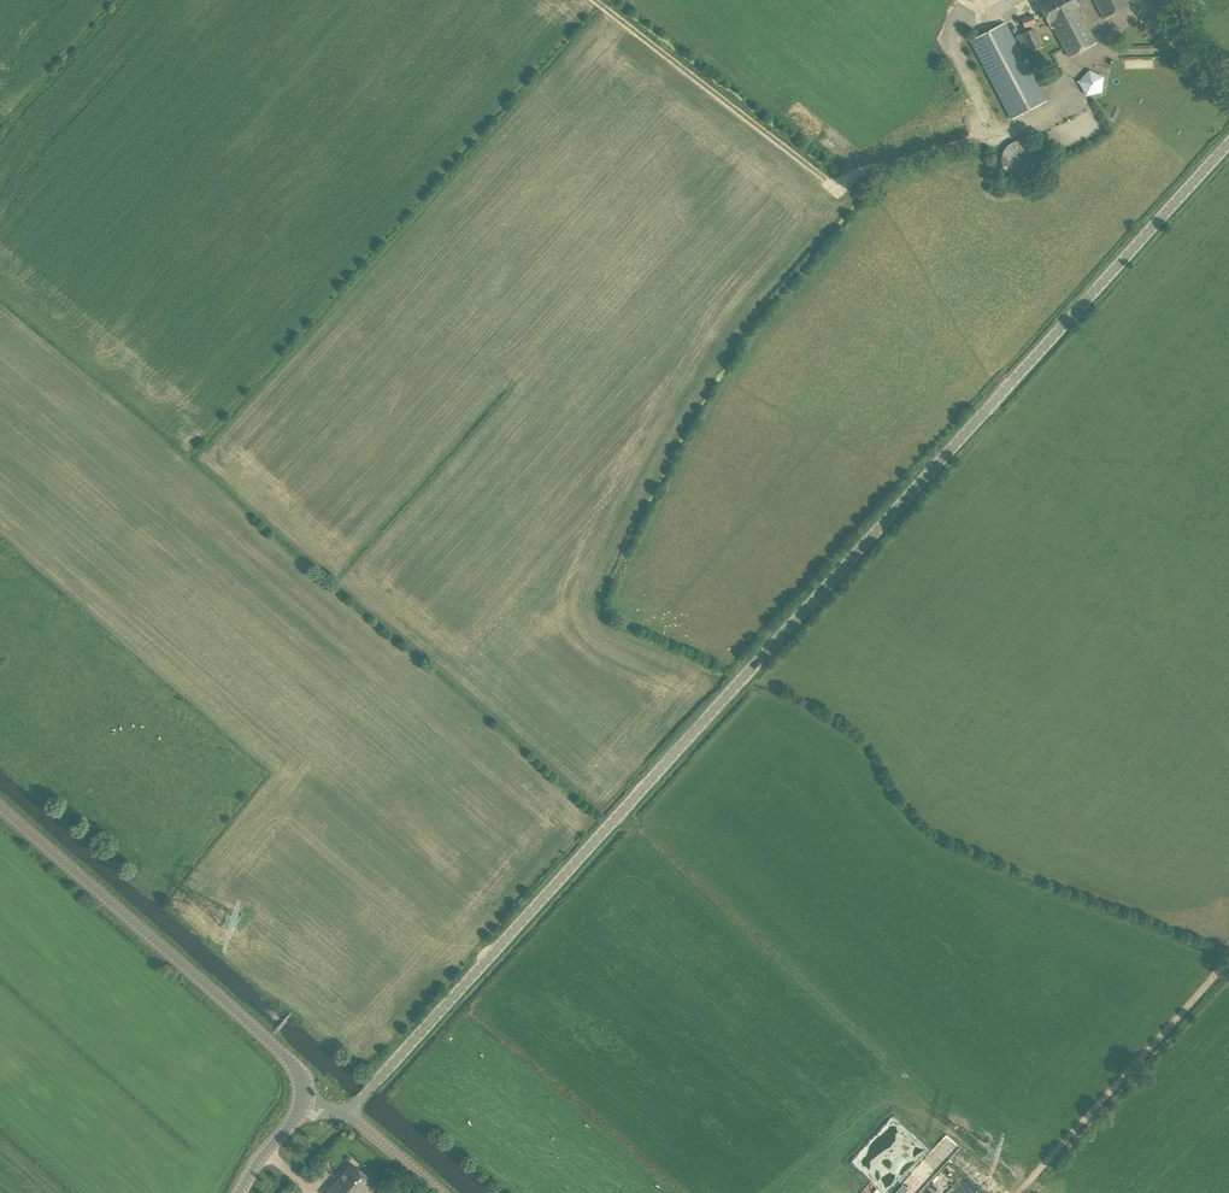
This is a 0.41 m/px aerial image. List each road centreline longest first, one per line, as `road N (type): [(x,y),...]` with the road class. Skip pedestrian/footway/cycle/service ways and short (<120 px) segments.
road 1 (unclassified): [(352,1112),(1228,141)]
road 2 (unclassified): [(303,1091),(292,1061),(0,808)]
road 3 (unclassified): [(238,1192),(301,1112),(303,1091)]
road 4 (unclassified): [(445,1192),(352,1112)]

